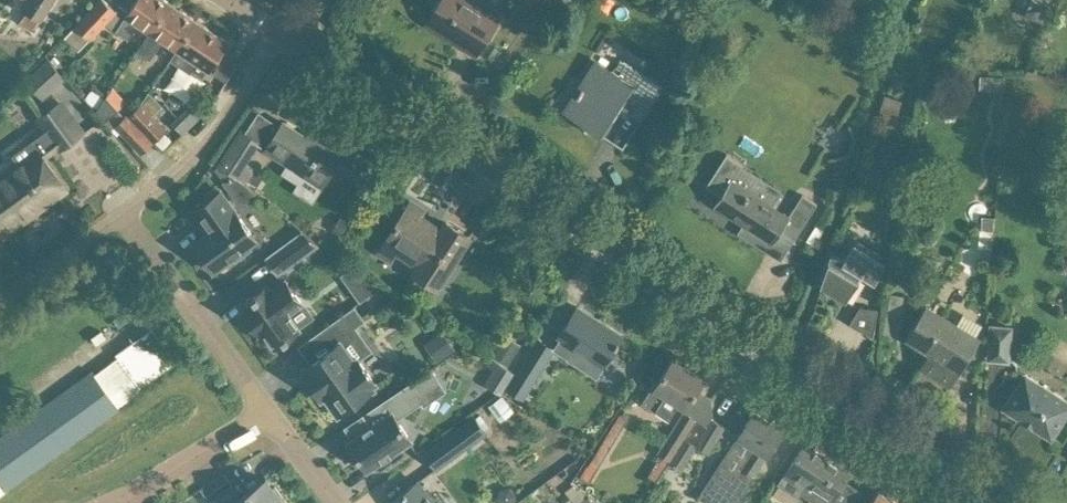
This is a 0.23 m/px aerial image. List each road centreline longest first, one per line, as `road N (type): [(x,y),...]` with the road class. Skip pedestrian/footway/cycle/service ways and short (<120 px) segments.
road 1 (unclassified): [(1007,502),(284,37)]
road 2 (residential): [(270,415),(125,214)]
road 3 (residential): [(125,214),(203,144),(284,37)]
road 4 (residential): [(270,415),(113,502)]
road 5 (residential): [(0,297),(125,214)]

